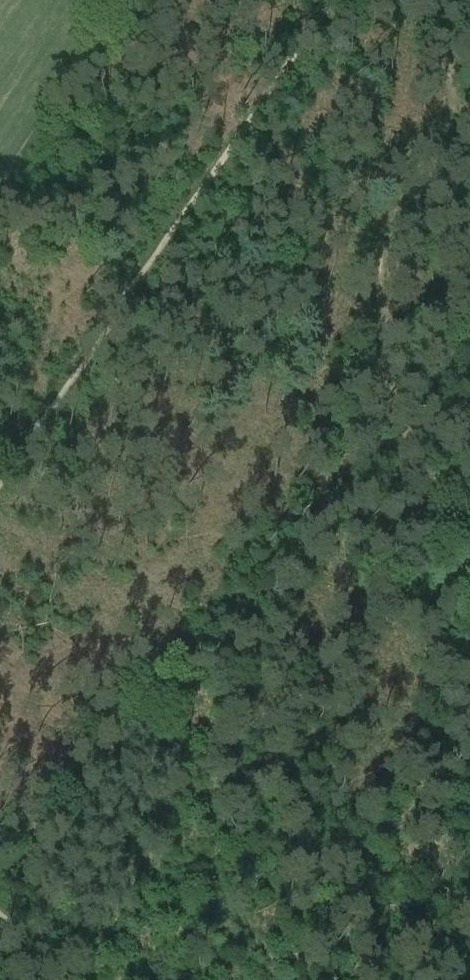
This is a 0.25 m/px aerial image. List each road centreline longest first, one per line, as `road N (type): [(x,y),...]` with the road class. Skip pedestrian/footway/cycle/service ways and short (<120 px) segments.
road 1 (track): [(339,0),(0,484)]

